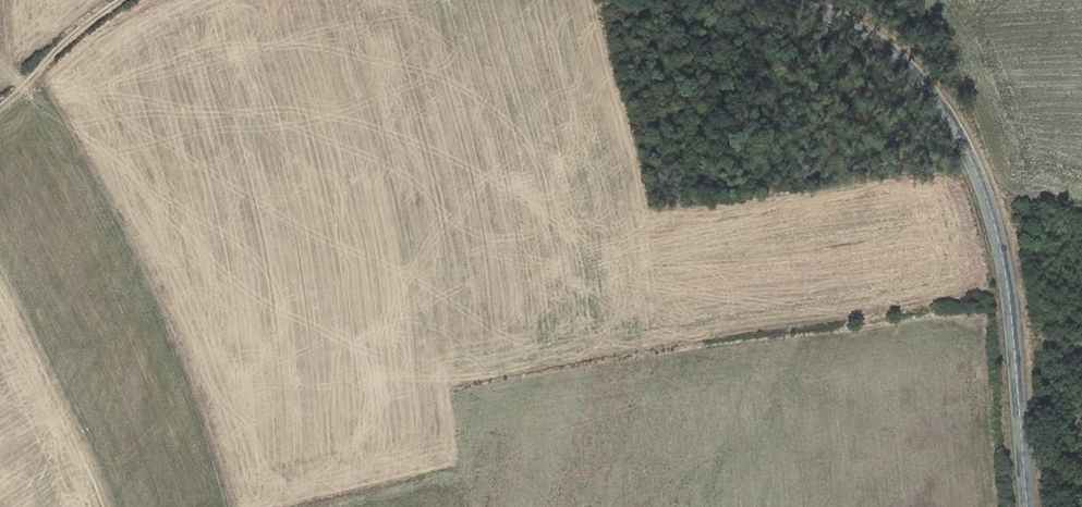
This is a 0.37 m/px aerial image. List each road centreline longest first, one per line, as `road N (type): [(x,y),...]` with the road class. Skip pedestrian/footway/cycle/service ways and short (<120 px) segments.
road 1 (tertiary): [(802,0),(888,47),(914,72),(952,123),(981,183),(1009,289),(1027,506)]
road 2 (track): [(128,0),(0,113)]

